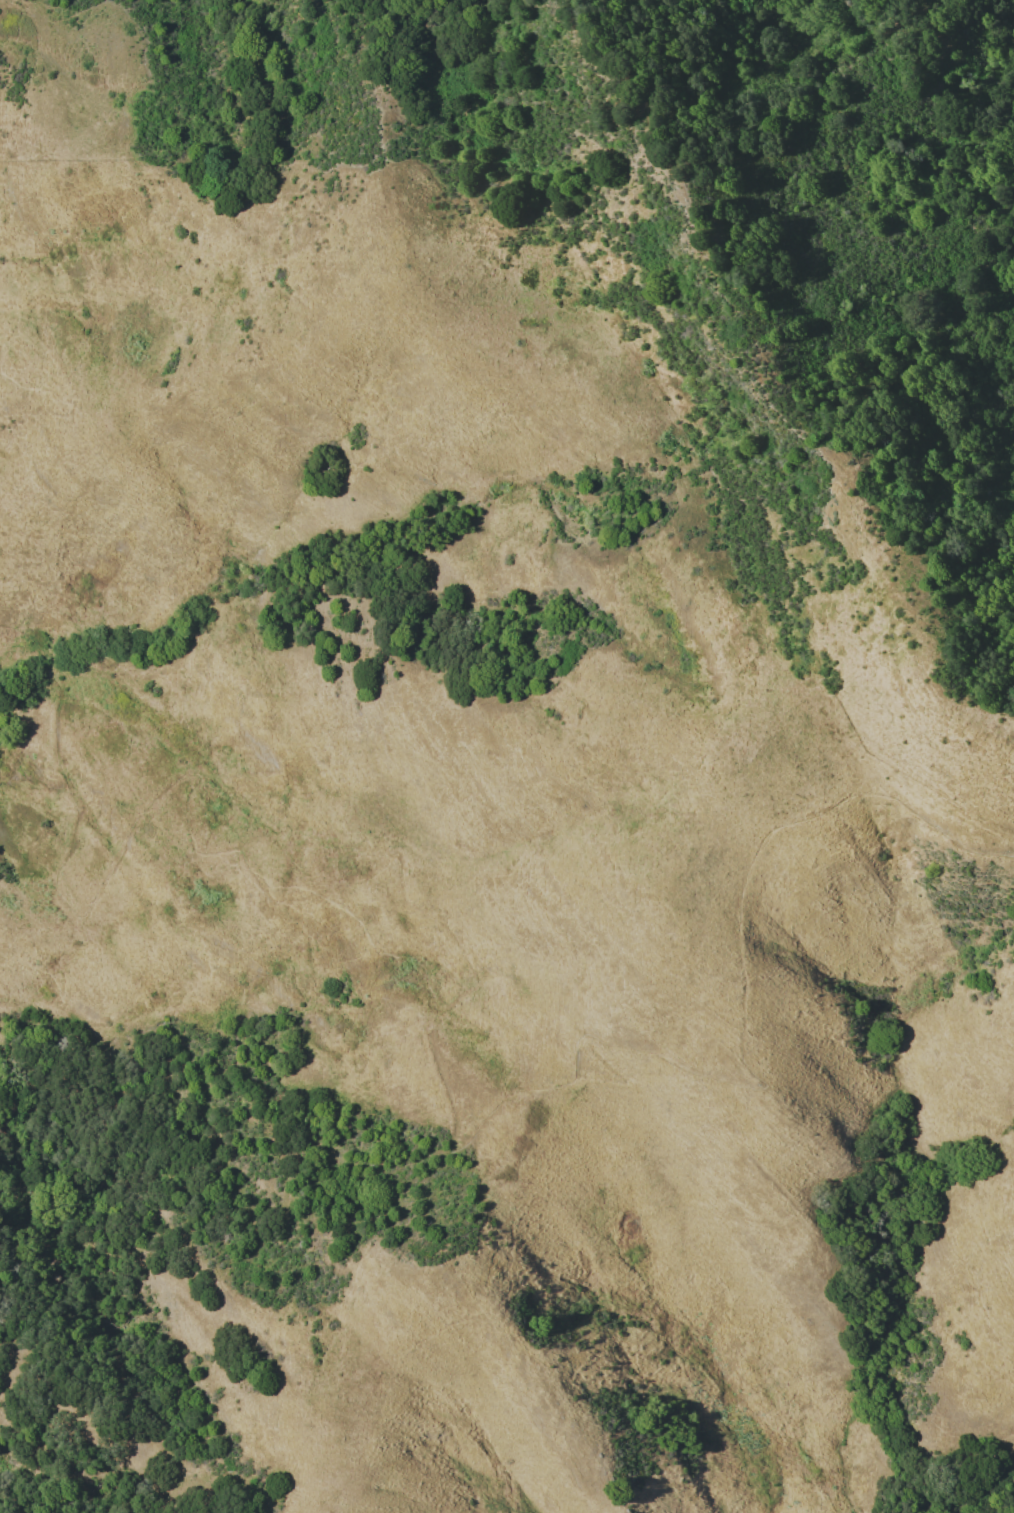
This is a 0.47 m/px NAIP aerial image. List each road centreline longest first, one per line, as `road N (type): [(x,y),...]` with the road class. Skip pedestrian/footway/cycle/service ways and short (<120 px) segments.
road 1 (track): [(0,620),(28,636),(50,695),(47,752),(67,806),(50,880),(68,913),(83,916),(96,900),(134,808),(186,772),(201,777),(186,803),(185,837),(210,854),(241,852),(263,886),(347,881),(367,875),(394,848),(398,876),(442,914),(476,983),(426,1028),(427,1059),(446,1105),(443,1141),(451,1147),(507,1092),(564,1079),(581,1033),(658,1055),(698,1078),(765,1084),(740,1038),(728,909),(735,869),(776,819),(846,791),(882,789),(967,849),(1013,857)]

